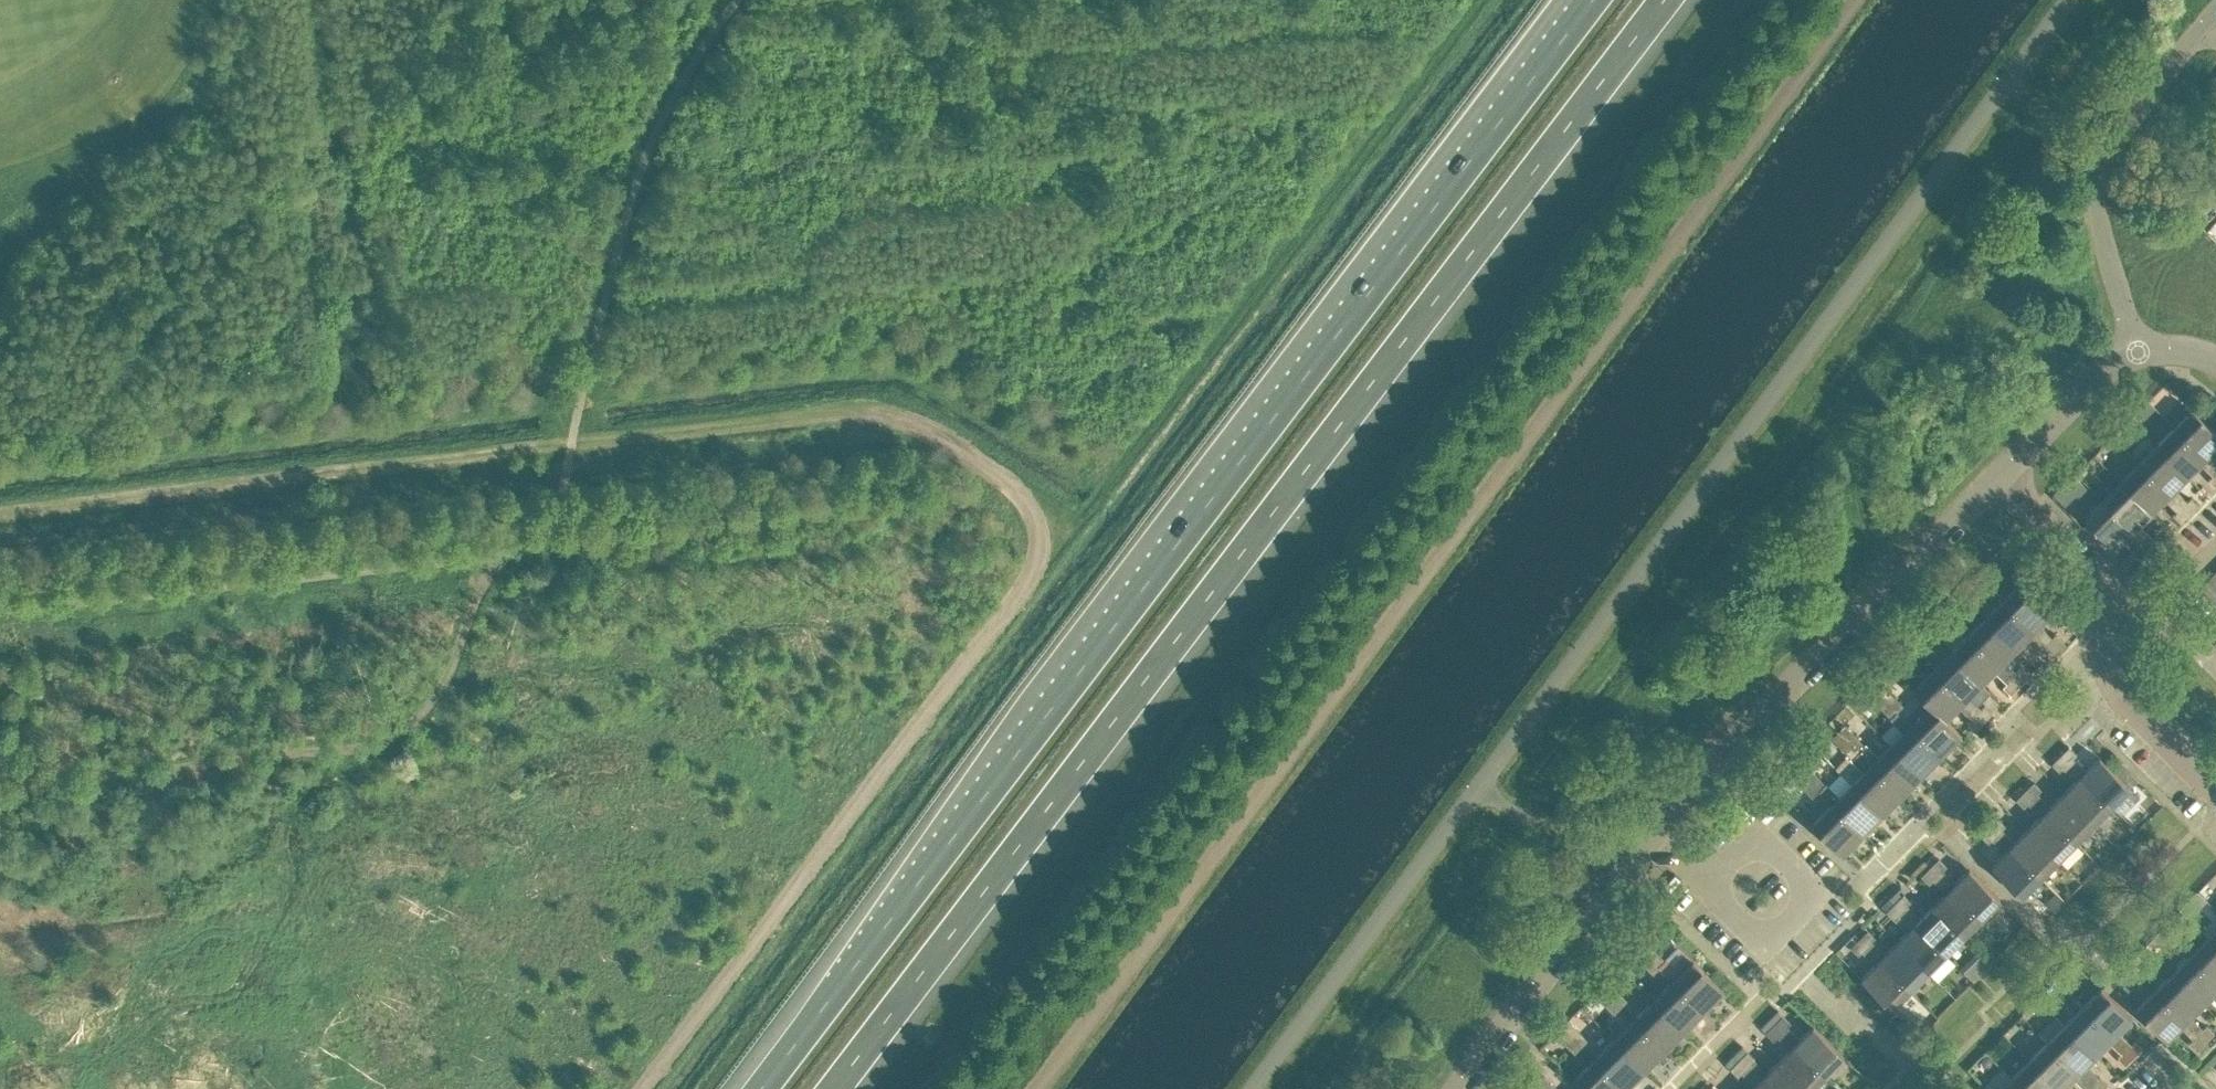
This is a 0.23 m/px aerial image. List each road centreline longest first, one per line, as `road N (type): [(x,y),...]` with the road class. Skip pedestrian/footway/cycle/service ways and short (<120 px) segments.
road 1 (motorway): [(835,1088),(1669,0)]
road 2 (motorway): [(1591,0),(759,1088)]
road 3 (track): [(1851,0),(1033,1088)]
road 4 (track): [(571,444),(881,410),(926,429),(1025,498),(1040,524),(1034,569),(642,1088)]
road 5 (track): [(982,470),(957,518),(487,571),(442,690),(402,729),(224,856),(183,871),(0,889)]
road 6 (track): [(571,444),(0,512)]
road 7 (unclassified): [(1652,830),(1999,477)]
road 8 (track): [(373,744),(0,792)]
road 9 (residential): [(2138,355),(2092,180),(2101,155),(2207,24)]
road 10 (unclassified): [(1453,1088),(1652,830)]
road 11 (residential): [(1768,949),(1821,896),(1758,835),(1706,888)]
road 12 (residential): [(2103,622),(2109,678),(2215,792)]
road 13 (unclassified): [(1999,477),(2108,368),(2138,355)]
road 14 (residential): [(1999,477),(2092,574),(2103,622)]
road 15 (residential): [(2215,551),(2169,601),(2103,622)]

